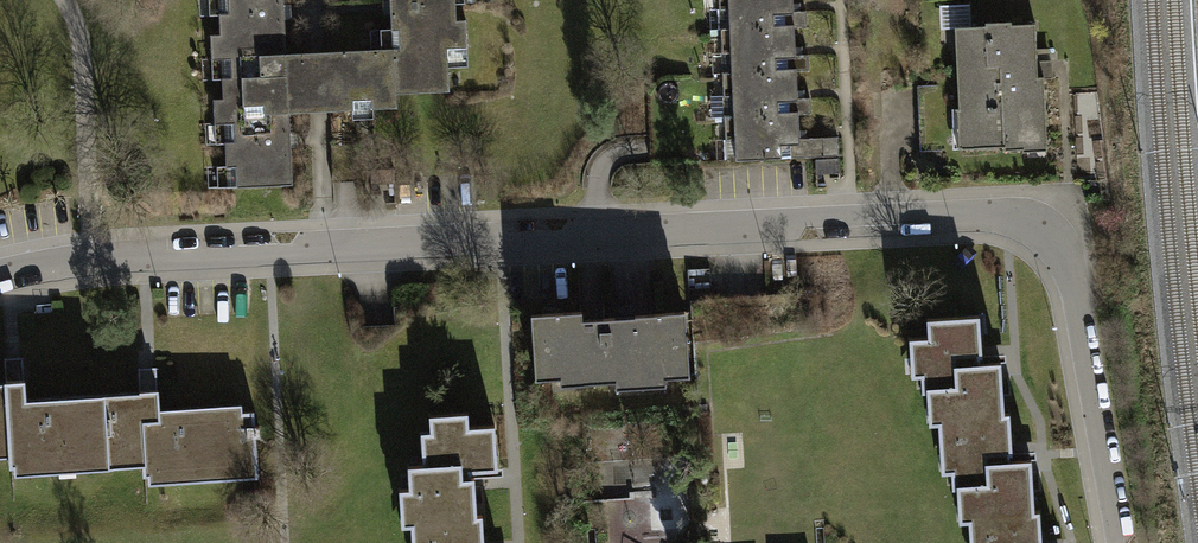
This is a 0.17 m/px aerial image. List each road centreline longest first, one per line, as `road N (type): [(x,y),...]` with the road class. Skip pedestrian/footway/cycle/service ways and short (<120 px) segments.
road 1 (residential): [(0,272),(88,256),(993,211),(1024,219),(1049,242),(1071,298),(1120,542)]

